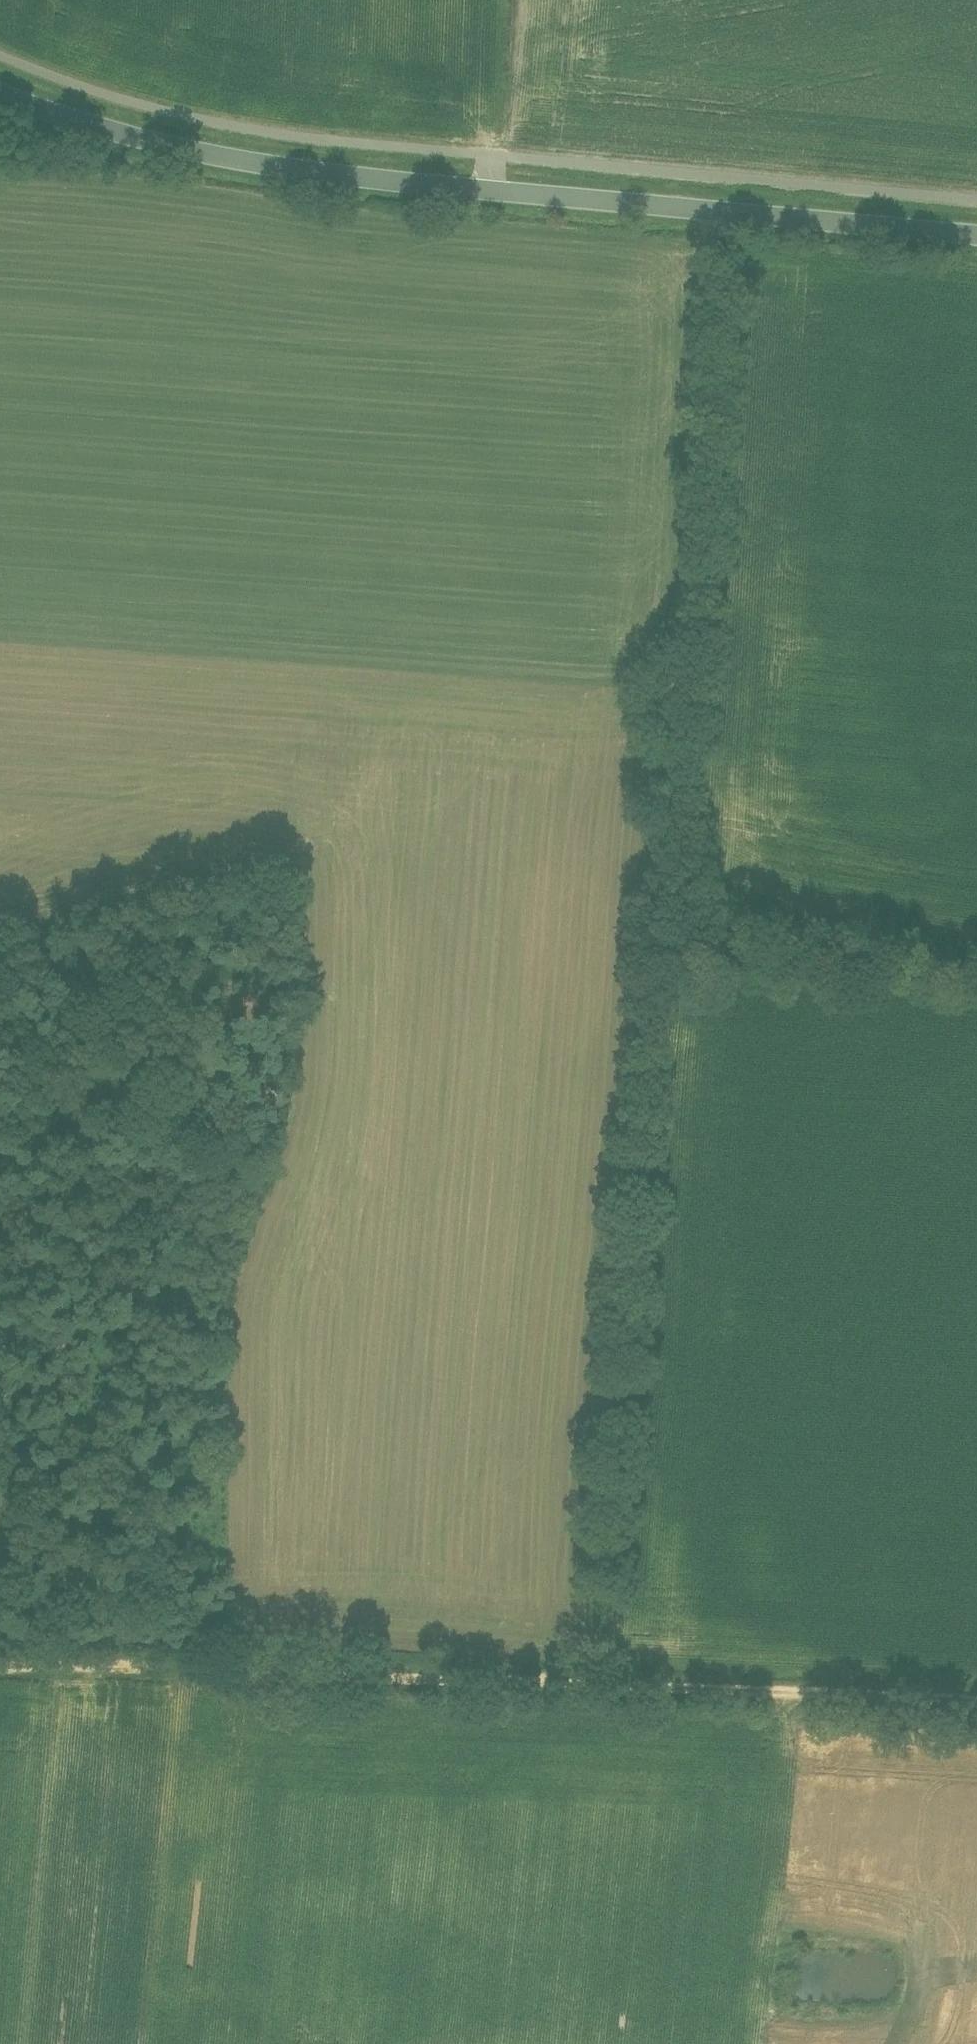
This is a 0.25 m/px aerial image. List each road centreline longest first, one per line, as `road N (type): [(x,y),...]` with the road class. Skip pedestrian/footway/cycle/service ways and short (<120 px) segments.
road 1 (tertiary): [(976,228),(360,179),(117,135),(0,88)]
road 2 (track): [(976,1702),(0,1661)]

